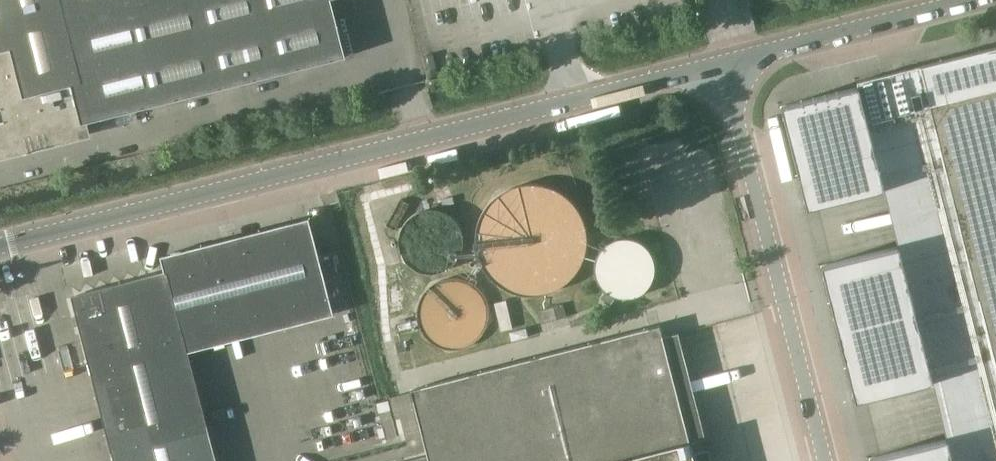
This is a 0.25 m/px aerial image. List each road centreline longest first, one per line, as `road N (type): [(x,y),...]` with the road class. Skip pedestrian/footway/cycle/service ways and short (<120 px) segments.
road 1 (unclassified): [(0,245),(723,65)]
road 2 (unclassified): [(820,460),(723,65)]
road 3 (unclassified): [(723,65),(975,0)]

